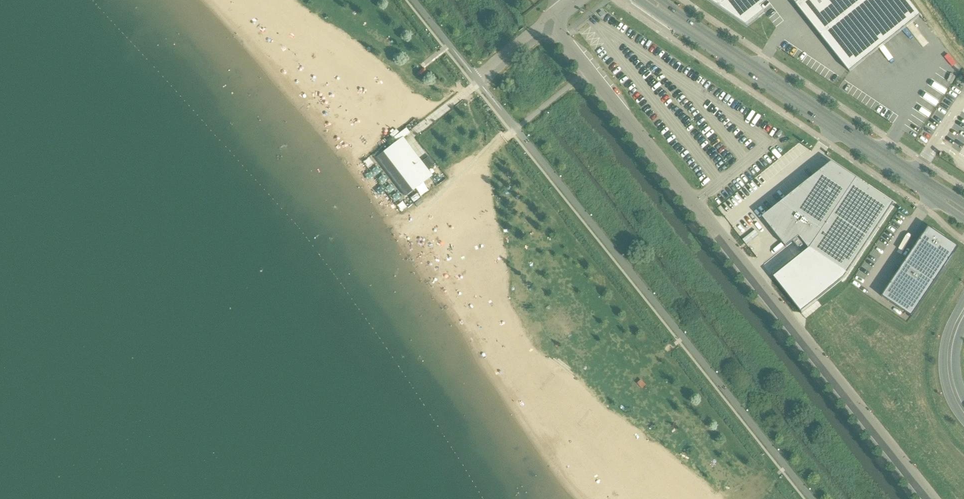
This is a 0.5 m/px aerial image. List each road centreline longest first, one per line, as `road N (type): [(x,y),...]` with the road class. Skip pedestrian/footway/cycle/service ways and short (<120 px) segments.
road 1 (unclassified): [(928,498),(546,20)]
road 2 (tertiary): [(963,212),(650,0)]

